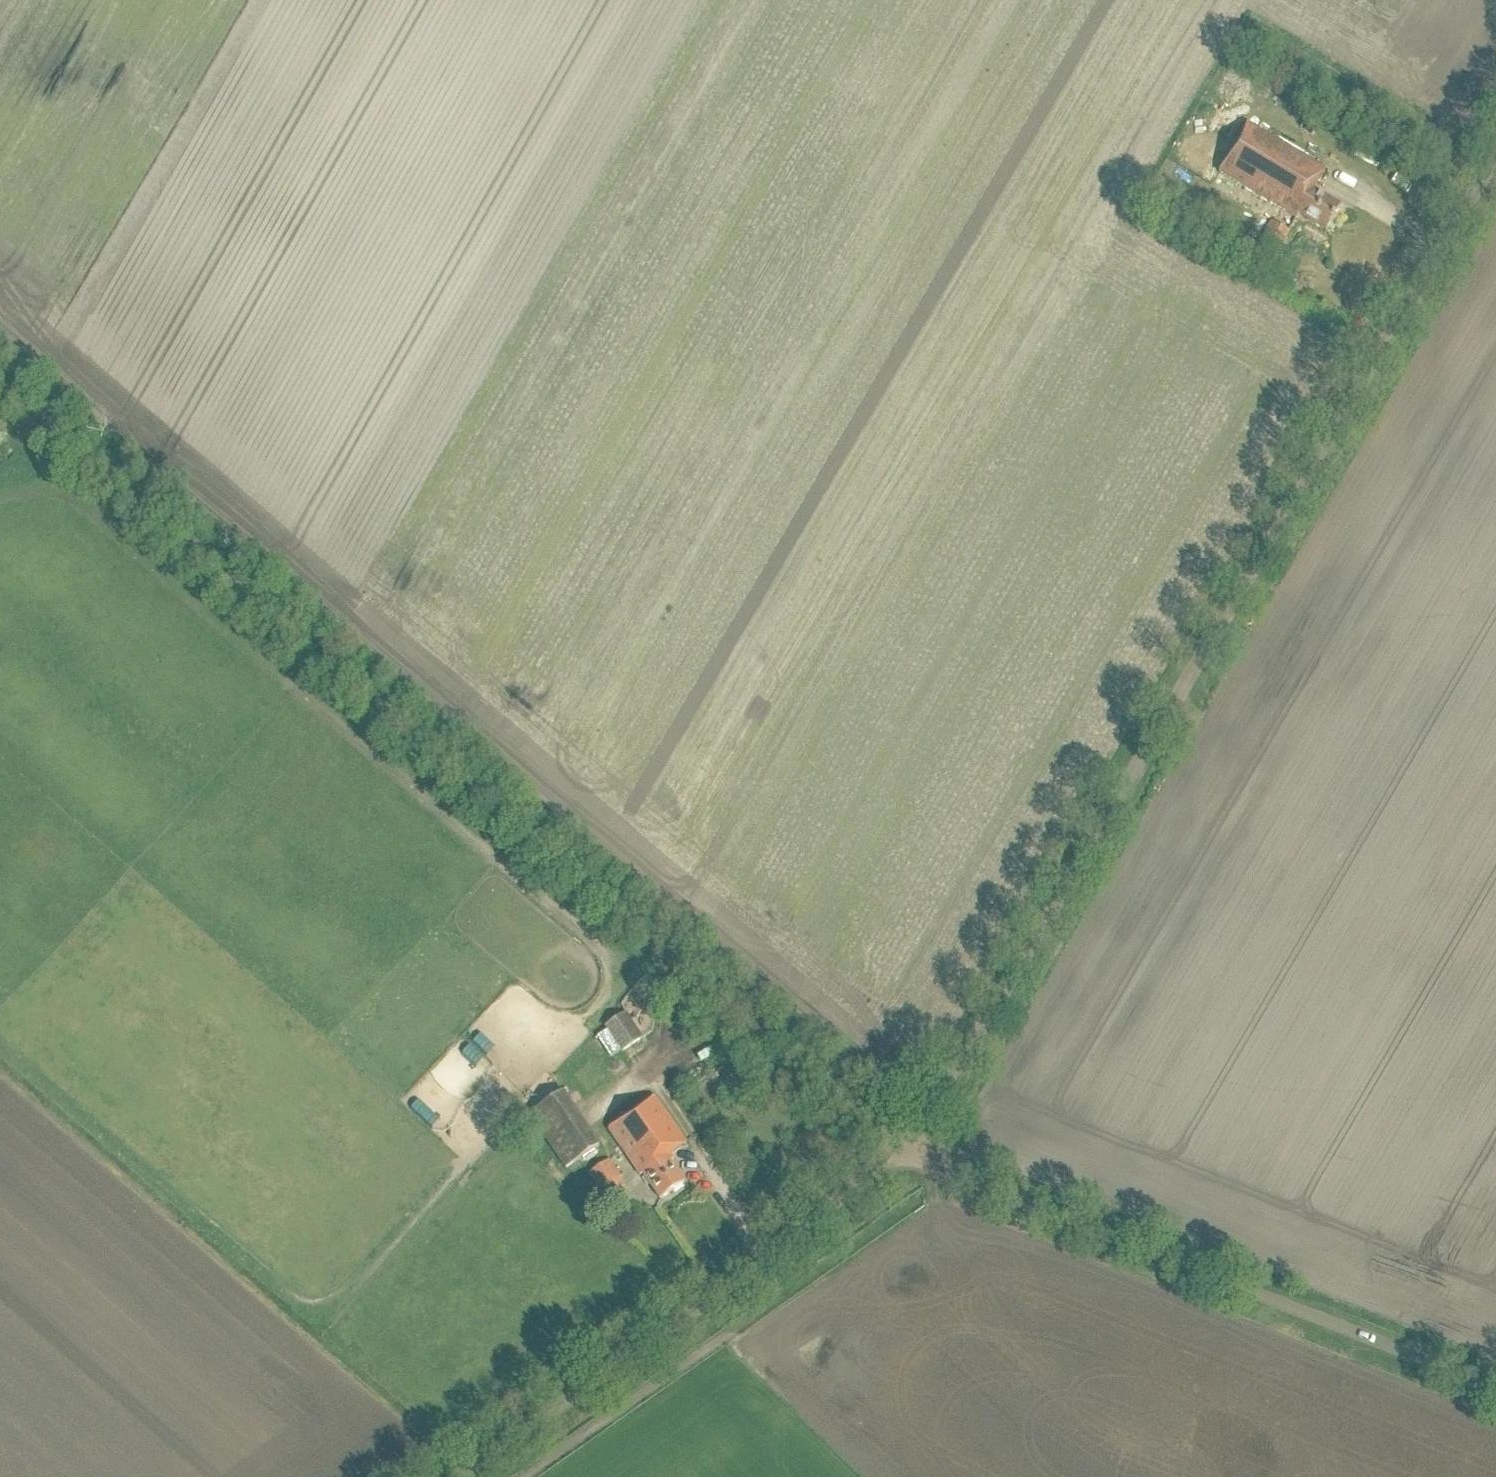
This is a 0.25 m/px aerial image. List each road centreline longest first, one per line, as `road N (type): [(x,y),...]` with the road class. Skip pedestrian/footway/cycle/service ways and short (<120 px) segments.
road 1 (unclassified): [(883,1145),(918,1122),(987,1021),(1495,153)]
road 2 (track): [(883,1145),(0,390)]
road 3 (unclassified): [(1495,1385),(883,1145)]
road 4 (unclassified): [(456,1476),(787,1246),(883,1145)]

